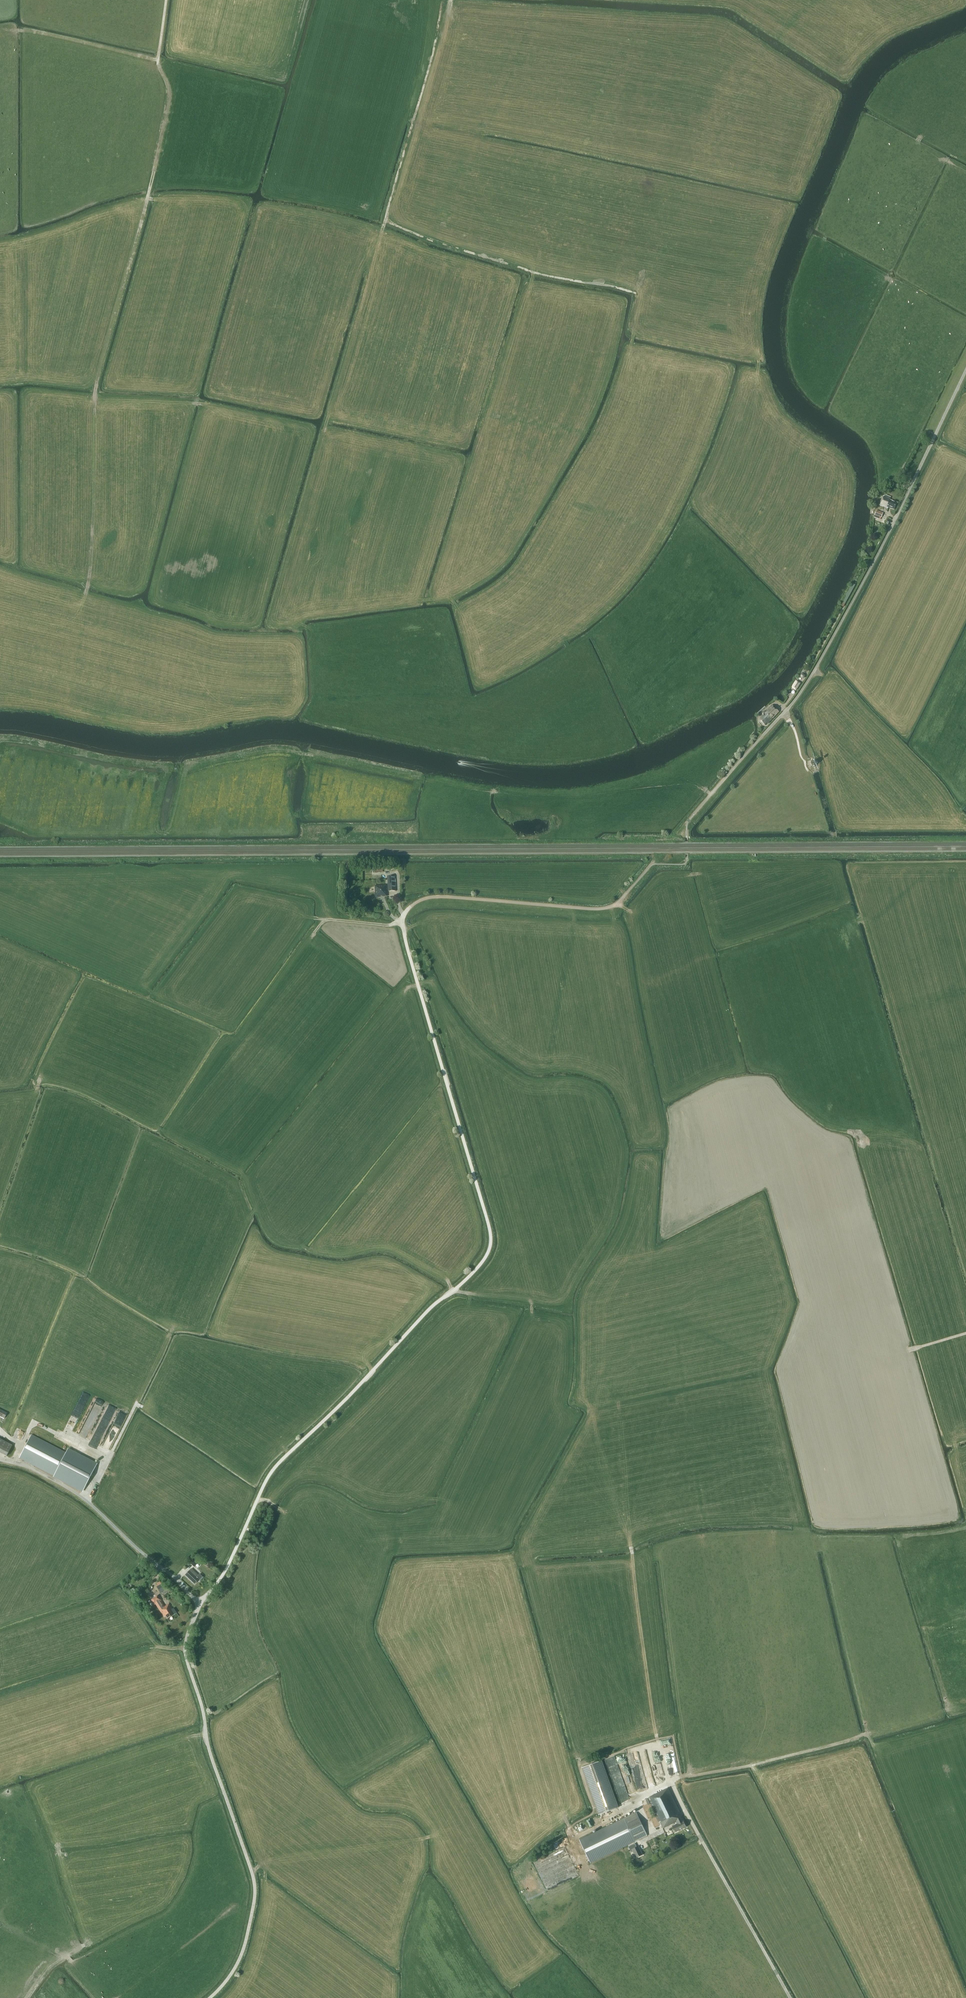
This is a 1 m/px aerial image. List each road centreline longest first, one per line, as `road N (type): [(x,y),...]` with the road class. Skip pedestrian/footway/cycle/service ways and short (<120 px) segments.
road 1 (unclassified): [(210,1997),(238,1962),(255,1887),(208,1744),(187,1636),(275,1467),(490,1246),(404,934),(404,915),(415,903)]
road 2 (unclassified): [(763,735),(817,666),(965,370)]

